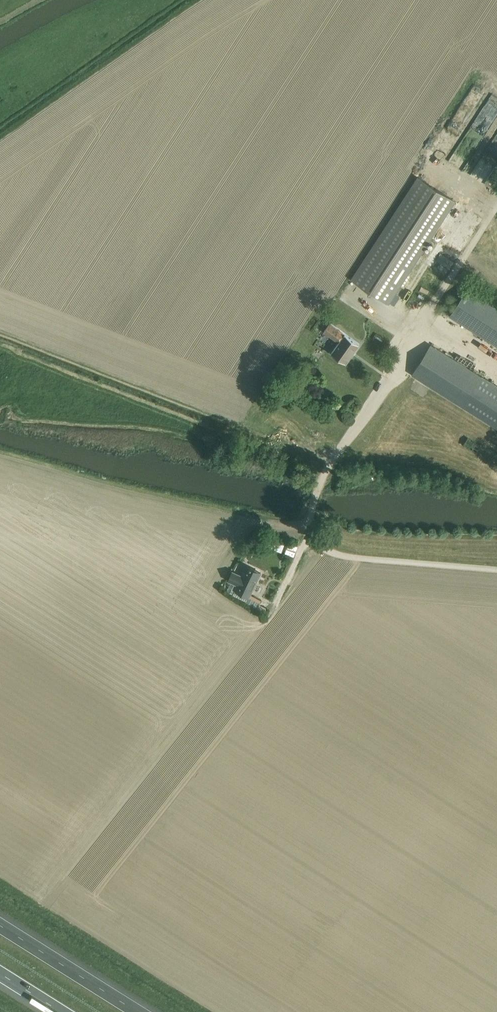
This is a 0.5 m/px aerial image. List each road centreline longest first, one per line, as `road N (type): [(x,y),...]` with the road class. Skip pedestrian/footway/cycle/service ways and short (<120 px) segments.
road 1 (unclassified): [(496,568),(340,555),(316,541),(309,525),(325,470),(496,206)]
road 2 (motorway): [(140,1011),(0,923)]

